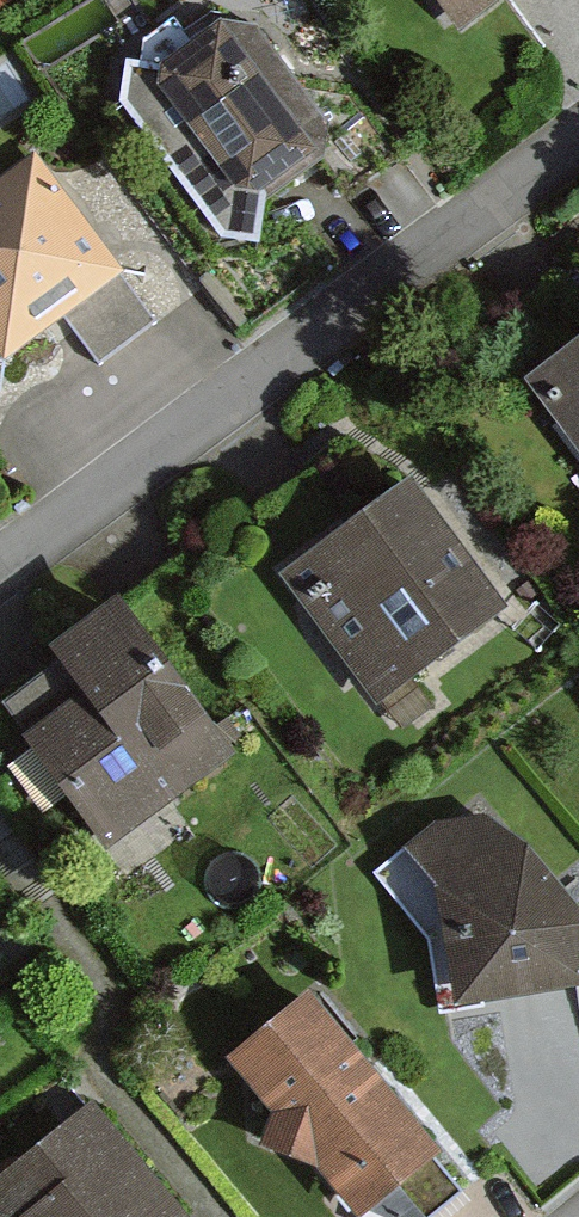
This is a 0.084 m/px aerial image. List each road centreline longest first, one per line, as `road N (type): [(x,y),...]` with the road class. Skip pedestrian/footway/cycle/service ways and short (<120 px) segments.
road 1 (residential): [(578,137),(0,570)]

